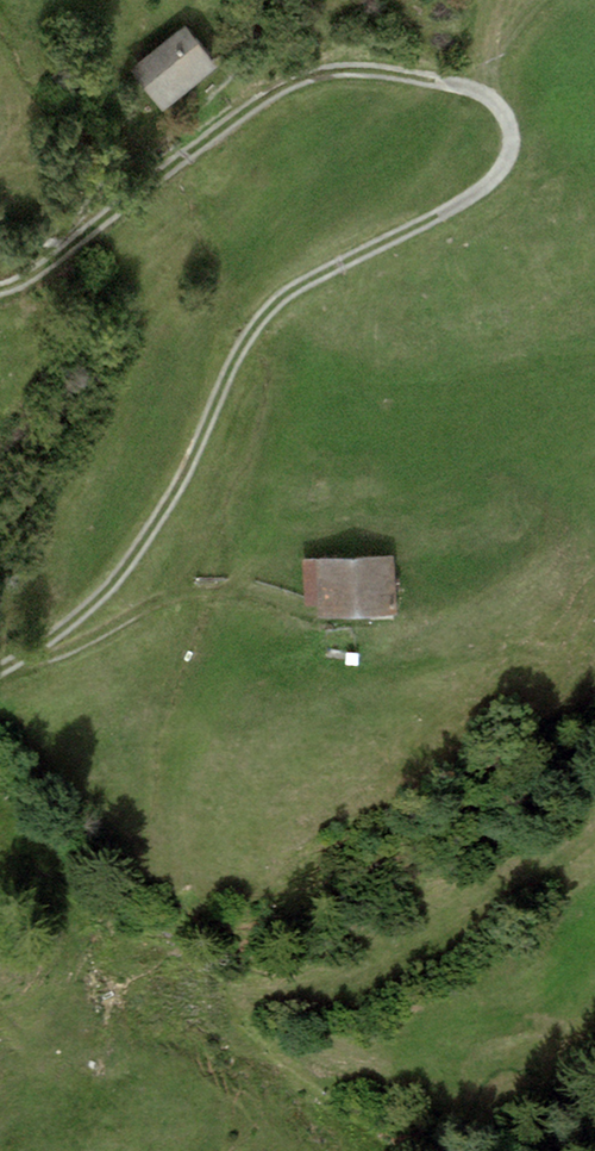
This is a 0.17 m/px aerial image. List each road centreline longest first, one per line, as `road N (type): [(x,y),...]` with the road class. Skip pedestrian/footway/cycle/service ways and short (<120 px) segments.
road 1 (track): [(0,289),(299,80),(334,70),(433,78),(476,89),(507,120),(507,161),(483,190),(281,297),(263,316),(177,490),(126,567),(72,622),(0,669)]
road 2 (track): [(9,663),(72,649),(185,594),(289,601)]

